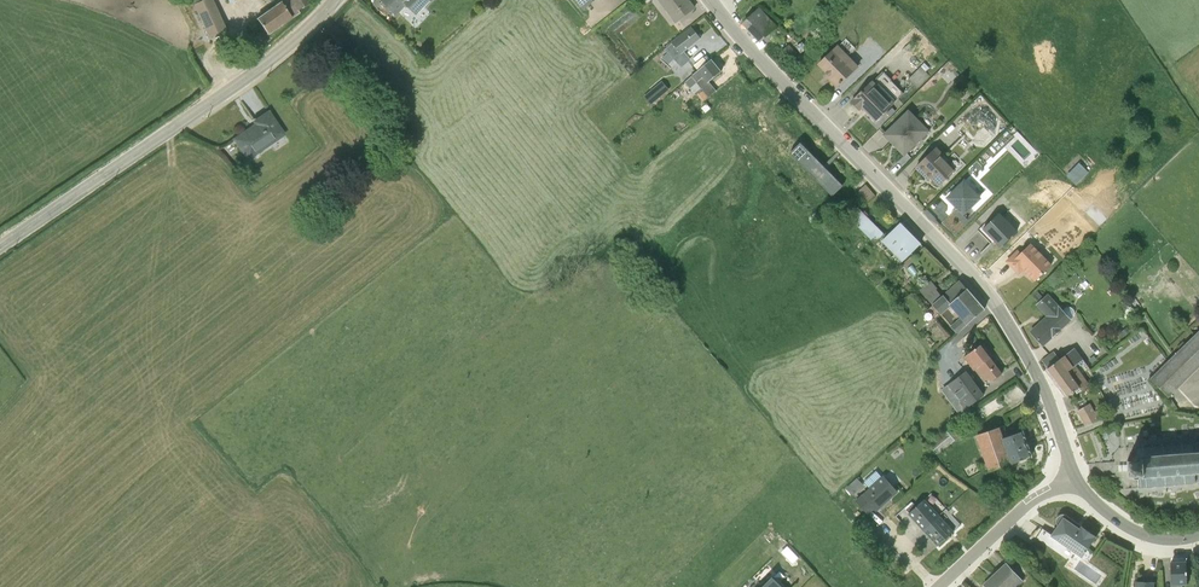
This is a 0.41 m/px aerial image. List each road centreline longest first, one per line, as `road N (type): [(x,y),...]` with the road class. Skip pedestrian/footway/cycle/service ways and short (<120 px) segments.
road 1 (tertiary): [(709,0),(977,283),(1034,370),(1072,476)]
road 2 (tertiary): [(0,246),(269,61),(336,0)]
road 3 (residential): [(940,586),(1035,498),(1072,476)]
road 4 (tertiary): [(1198,536),(1141,537),(1072,476)]

